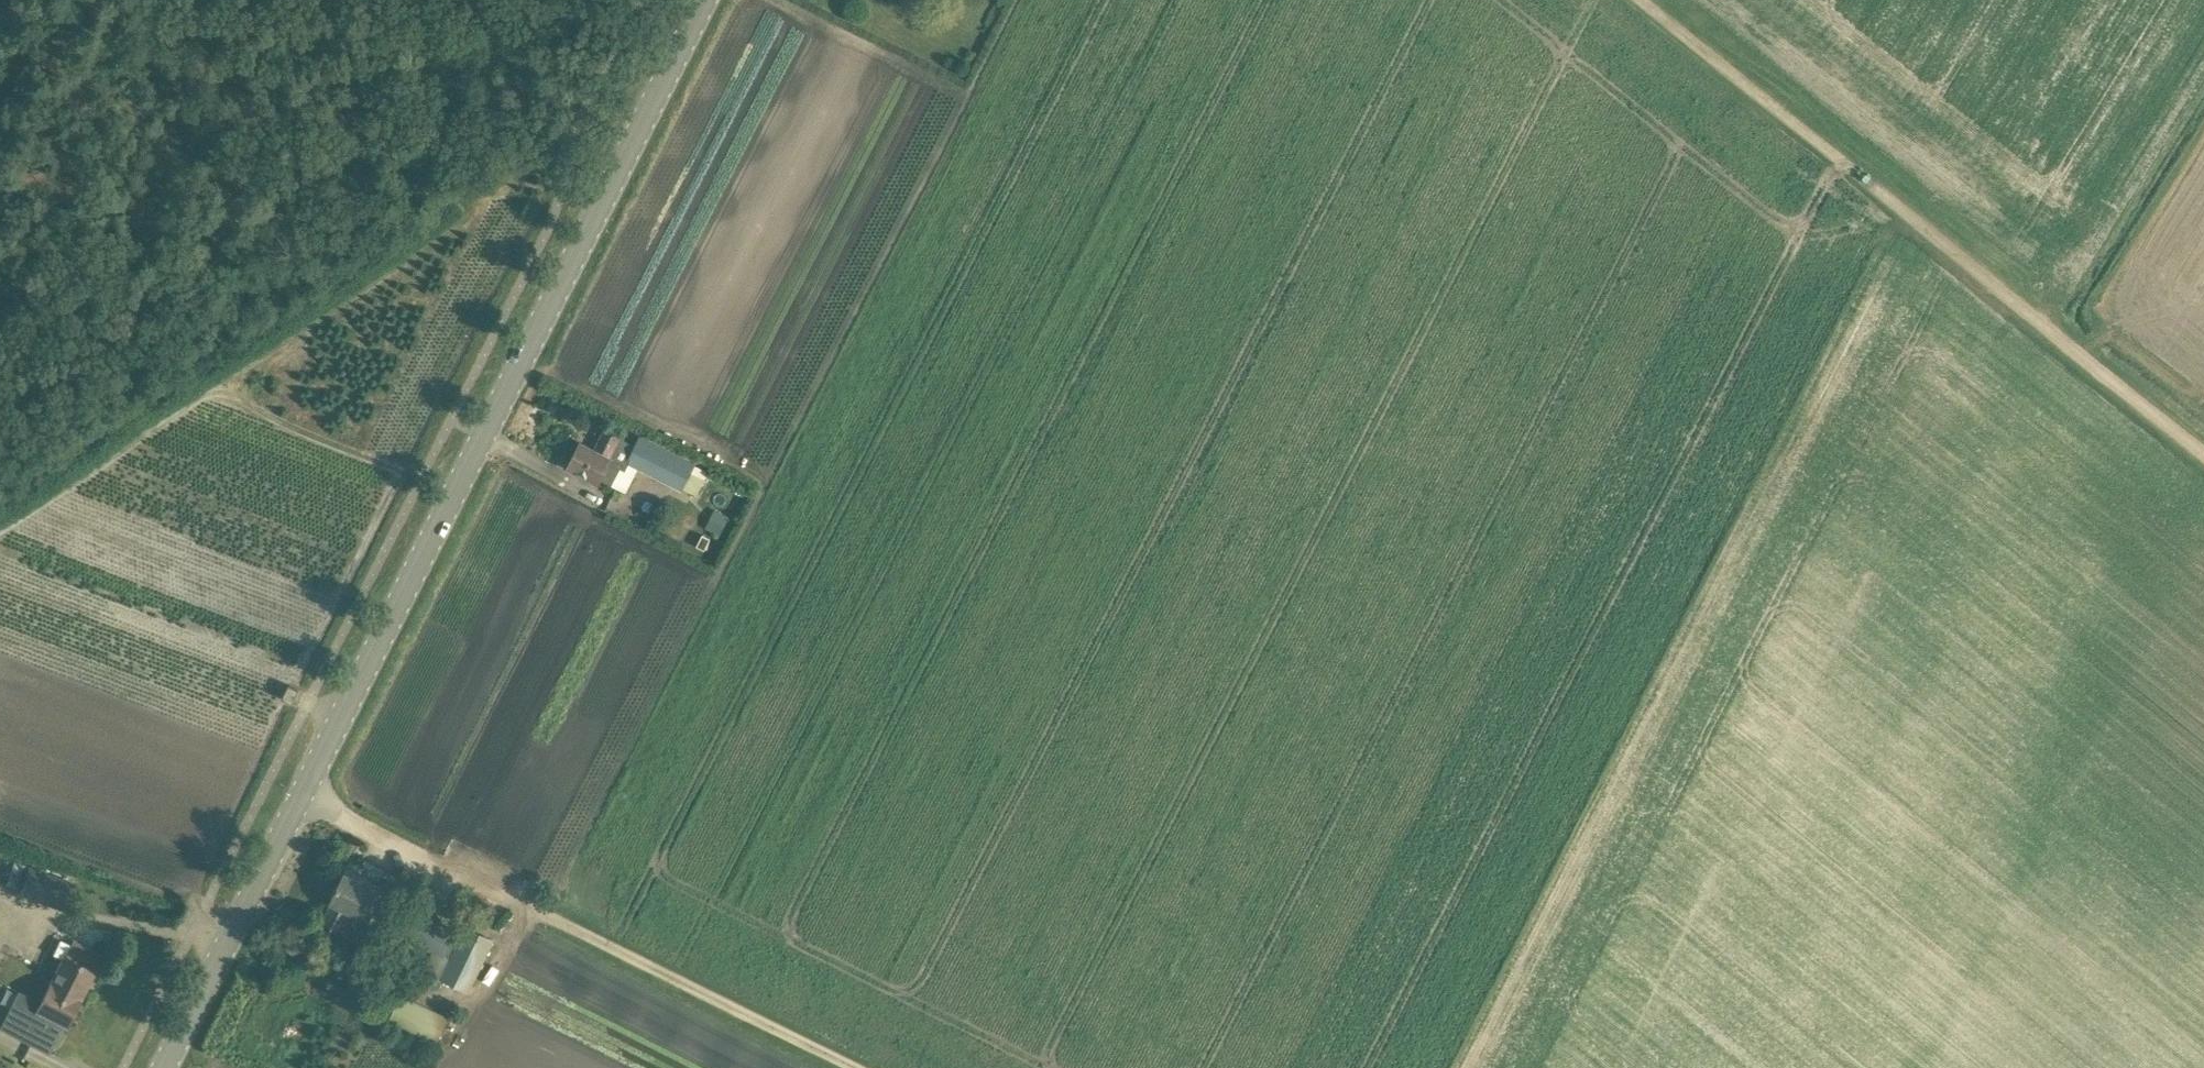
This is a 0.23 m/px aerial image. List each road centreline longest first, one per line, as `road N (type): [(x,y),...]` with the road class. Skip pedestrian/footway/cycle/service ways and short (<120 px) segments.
road 1 (secondary): [(162,1067),(708,0)]
road 2 (track): [(1647,0),(2203,443)]
road 3 (track): [(856,1067),(303,794)]

